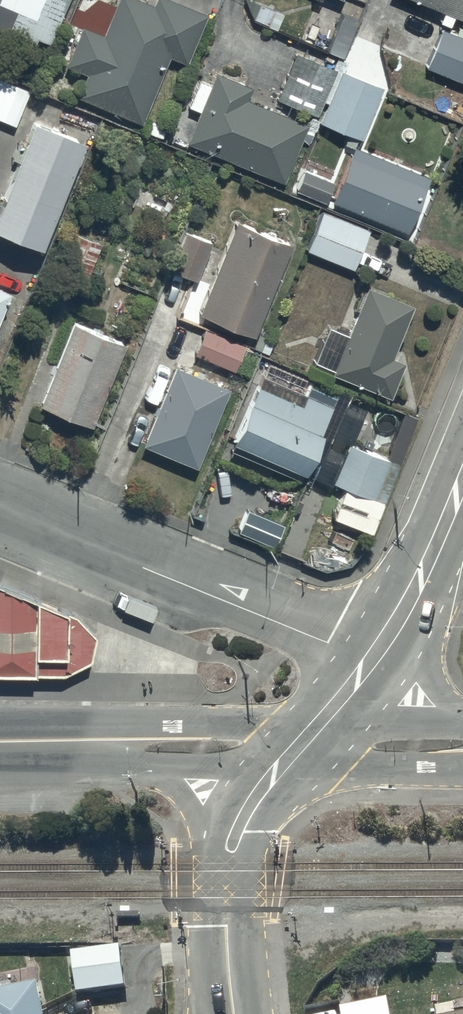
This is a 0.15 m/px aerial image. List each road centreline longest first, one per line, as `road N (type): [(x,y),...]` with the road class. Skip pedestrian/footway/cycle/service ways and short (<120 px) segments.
road 1 (residential): [(371,661),(0,509)]
road 2 (tertiary): [(14,740),(95,722),(170,723),(261,725),(302,744)]
road 3 (tertiary): [(462,765),(354,767),(302,744)]
road 4 (tertiary): [(302,744),(386,725),(462,727)]
road 5 (tertiary): [(302,744),(230,766),(144,765)]
road 6 (tertiary): [(421,580),(412,617),(416,652),(462,720)]
road 7 (tertiary): [(302,744),(243,817),(226,868)]
road 8 (tertiary): [(226,868),(235,1013)]
road 9 (tertiary): [(226,868),(192,804),(144,765)]
road 10 (tertiary): [(144,765),(93,764),(14,740)]

